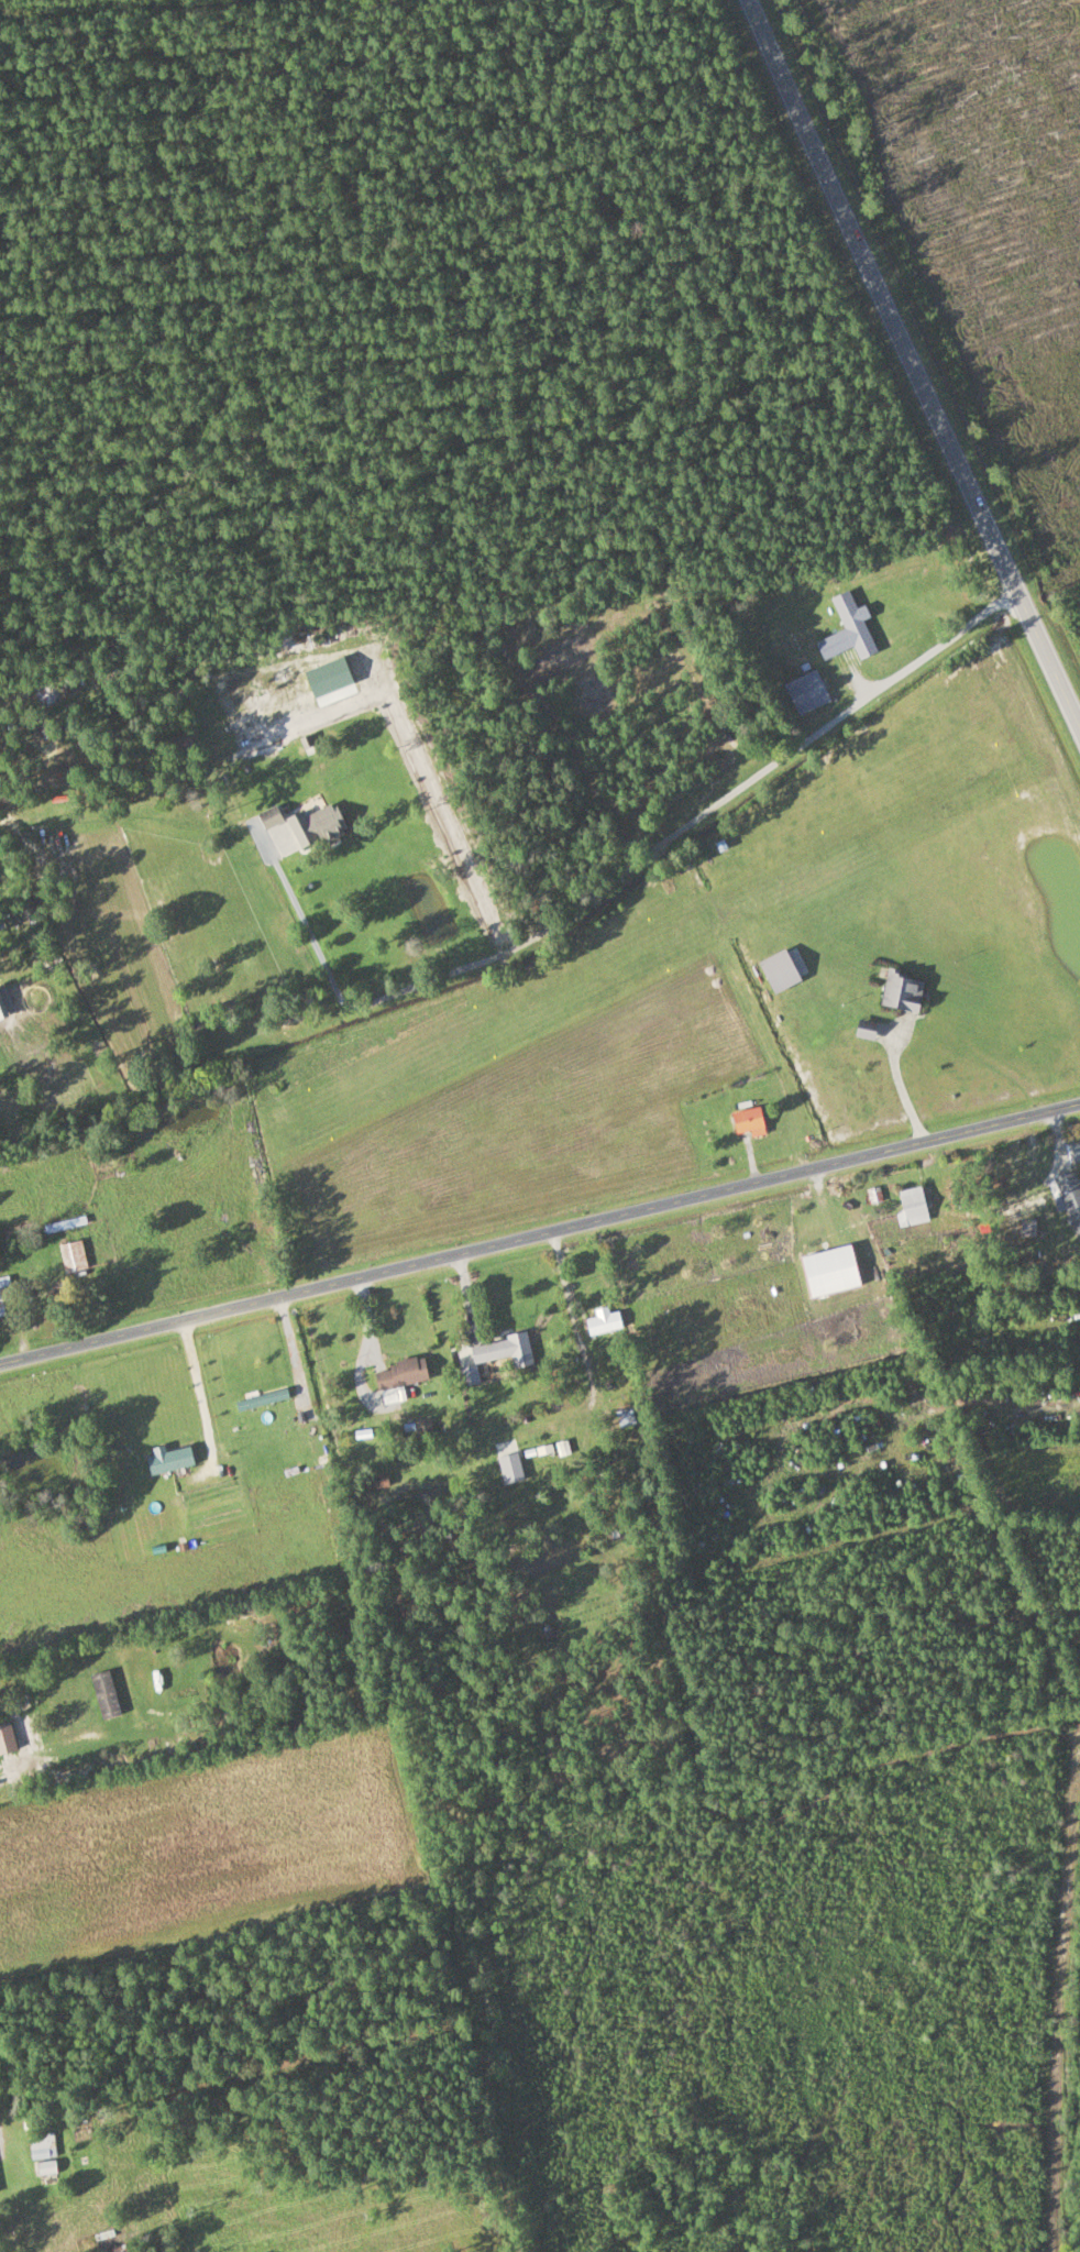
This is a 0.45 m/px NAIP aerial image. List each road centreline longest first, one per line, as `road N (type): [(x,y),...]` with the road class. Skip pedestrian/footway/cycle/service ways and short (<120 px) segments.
road 1 (residential): [(0,1367),(1079,1104)]
road 2 (secondary): [(1079,733),(751,0)]
road 3 (residential): [(1076,1739),(1051,2251)]

